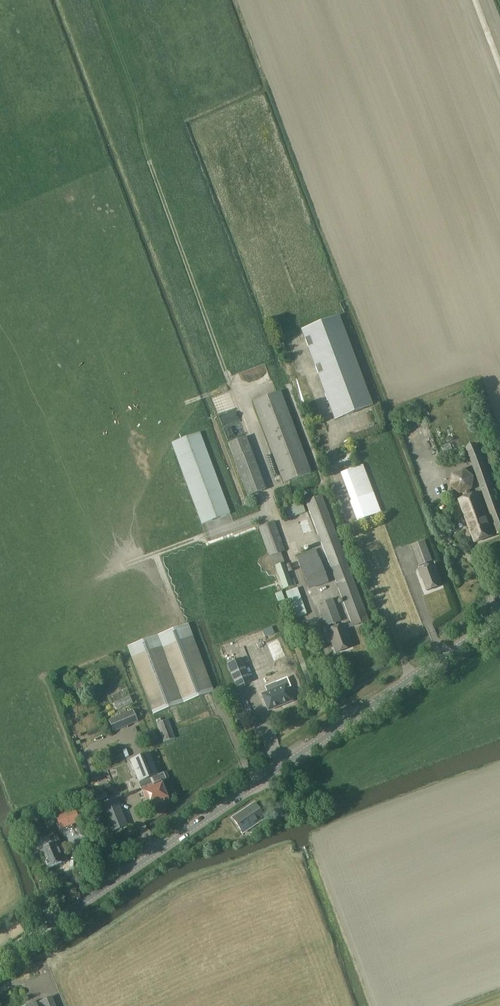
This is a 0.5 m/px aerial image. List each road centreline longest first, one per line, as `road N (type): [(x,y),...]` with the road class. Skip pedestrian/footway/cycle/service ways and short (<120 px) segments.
road 1 (tertiary): [(0,958),(499,617)]
road 2 (track): [(145,558),(276,509)]

